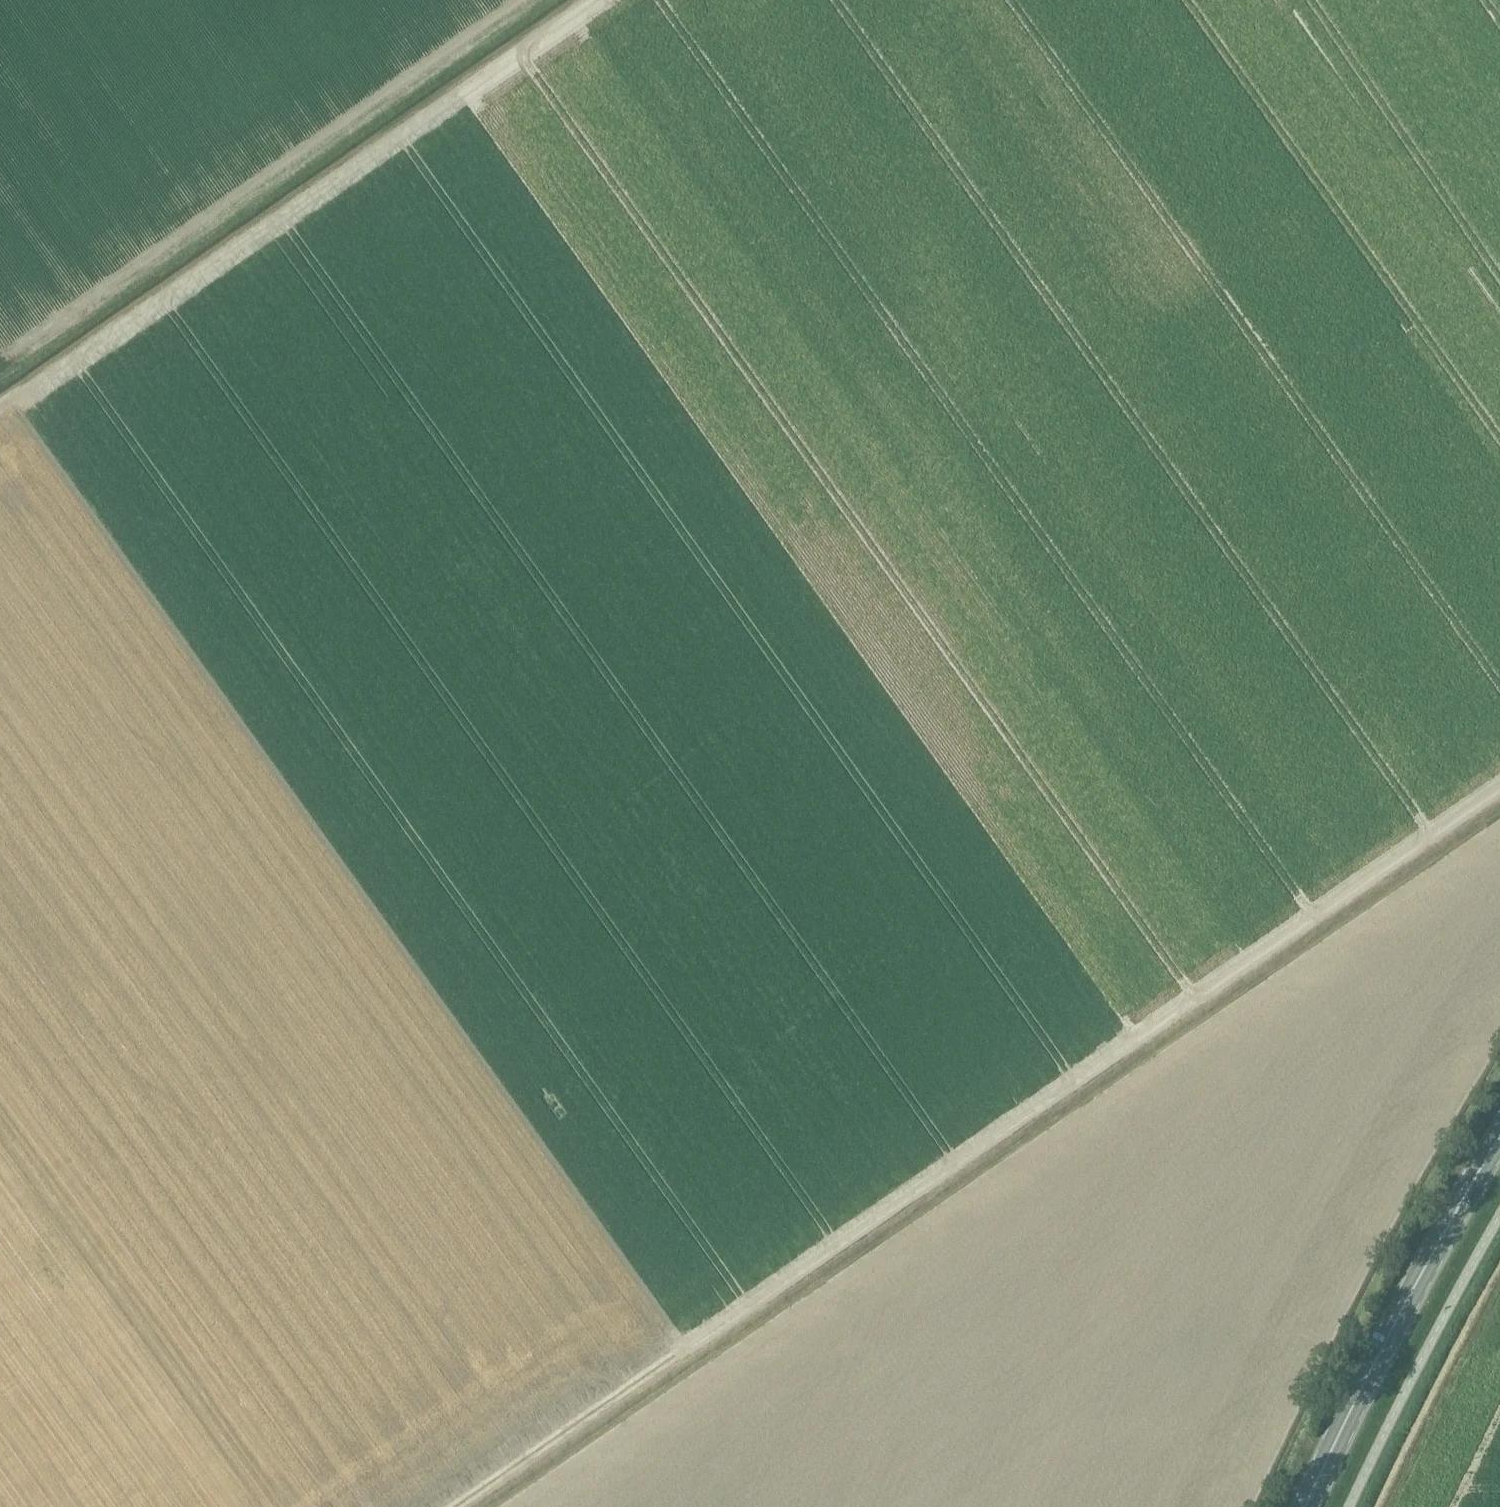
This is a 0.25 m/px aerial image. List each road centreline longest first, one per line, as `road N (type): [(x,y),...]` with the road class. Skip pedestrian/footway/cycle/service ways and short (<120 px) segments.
road 1 (secondary): [(1305,1506),(1388,1335),(1499,1137)]

